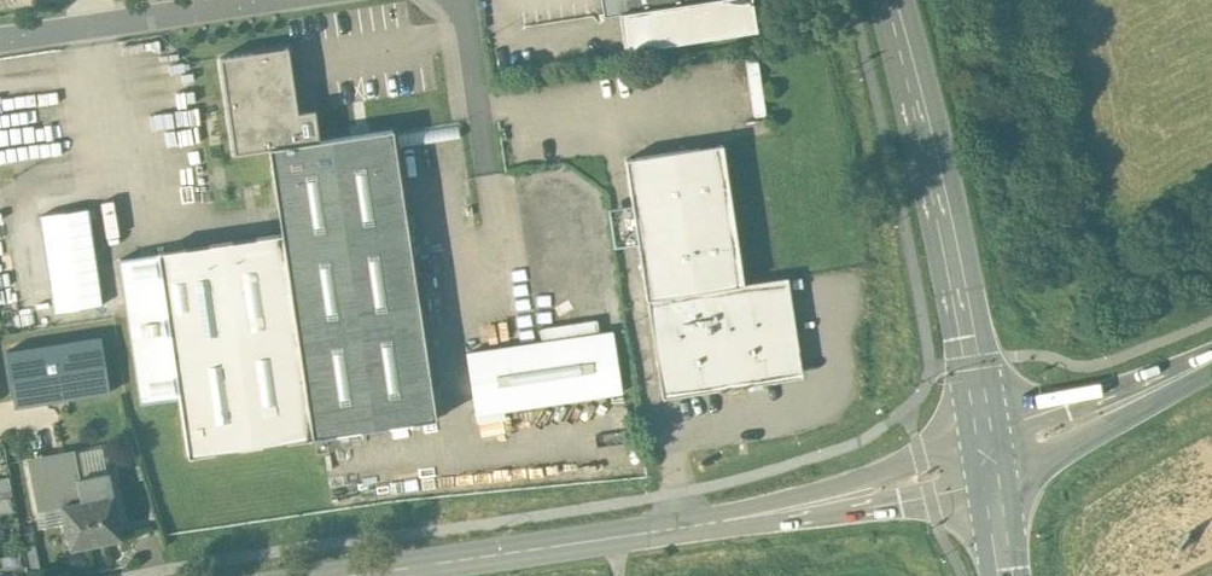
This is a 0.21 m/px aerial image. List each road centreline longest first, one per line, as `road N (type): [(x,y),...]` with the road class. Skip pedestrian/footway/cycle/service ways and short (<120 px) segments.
road 1 (tertiary): [(360,575),(742,519),(895,488),(990,454)]
road 2 (secondary): [(893,0),(926,120),(990,454)]
road 3 (unclassified): [(0,44),(266,0)]
road 4 (secondary): [(990,454),(1211,360)]
road 5 (unclassified): [(464,0),(490,148)]
road 6 (secondary): [(990,454),(1011,575)]

